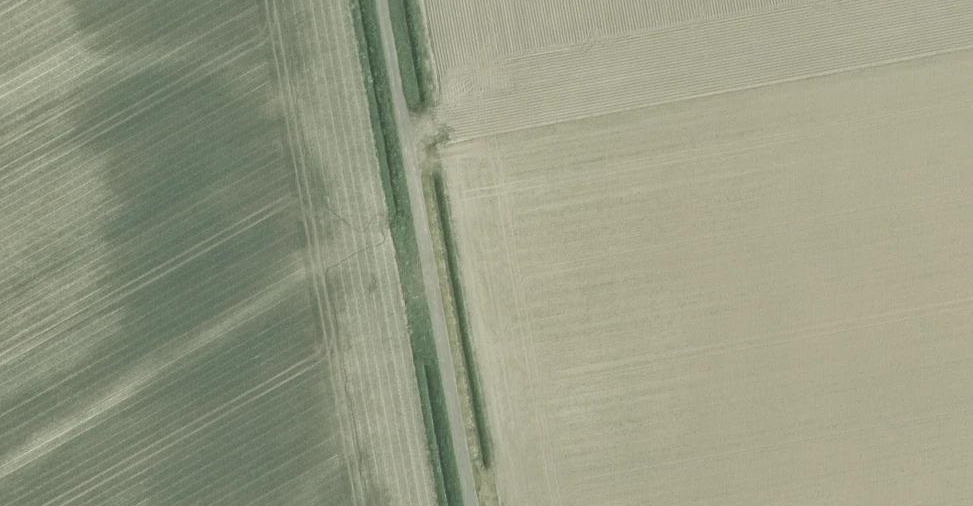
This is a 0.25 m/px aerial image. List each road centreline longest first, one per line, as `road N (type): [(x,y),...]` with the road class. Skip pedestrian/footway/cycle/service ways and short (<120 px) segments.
road 1 (unclassified): [(380,0),(468,505)]

